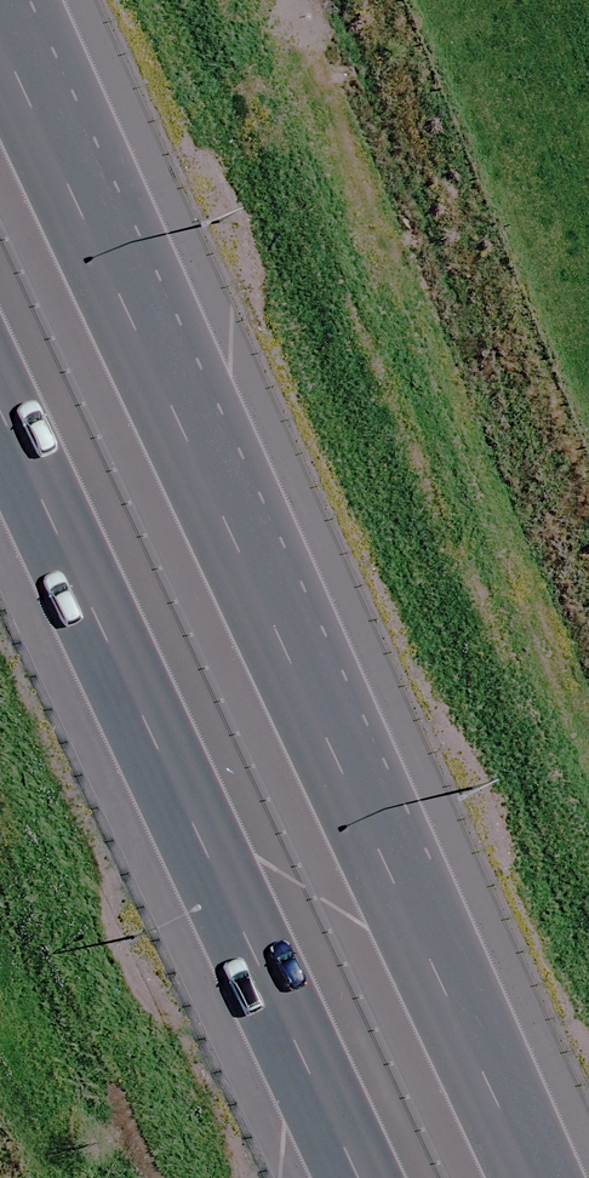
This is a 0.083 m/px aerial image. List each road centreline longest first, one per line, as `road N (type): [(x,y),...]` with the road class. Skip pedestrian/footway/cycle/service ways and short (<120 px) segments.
road 1 (motorway): [(0,13),(549,1177)]
road 2 (motorway): [(374,1177),(0,393)]

